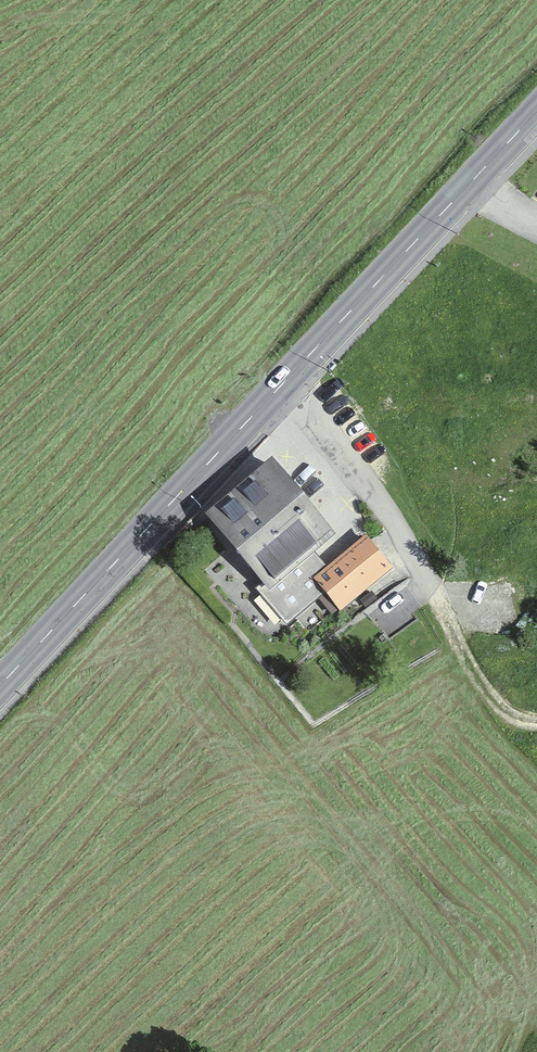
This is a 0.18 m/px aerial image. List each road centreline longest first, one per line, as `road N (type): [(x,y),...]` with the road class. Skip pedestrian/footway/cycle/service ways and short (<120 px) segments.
road 1 (secondary): [(536,113),(0,685)]
road 2 (track): [(284,381),(359,463),(489,698),(513,720),(536,723)]

